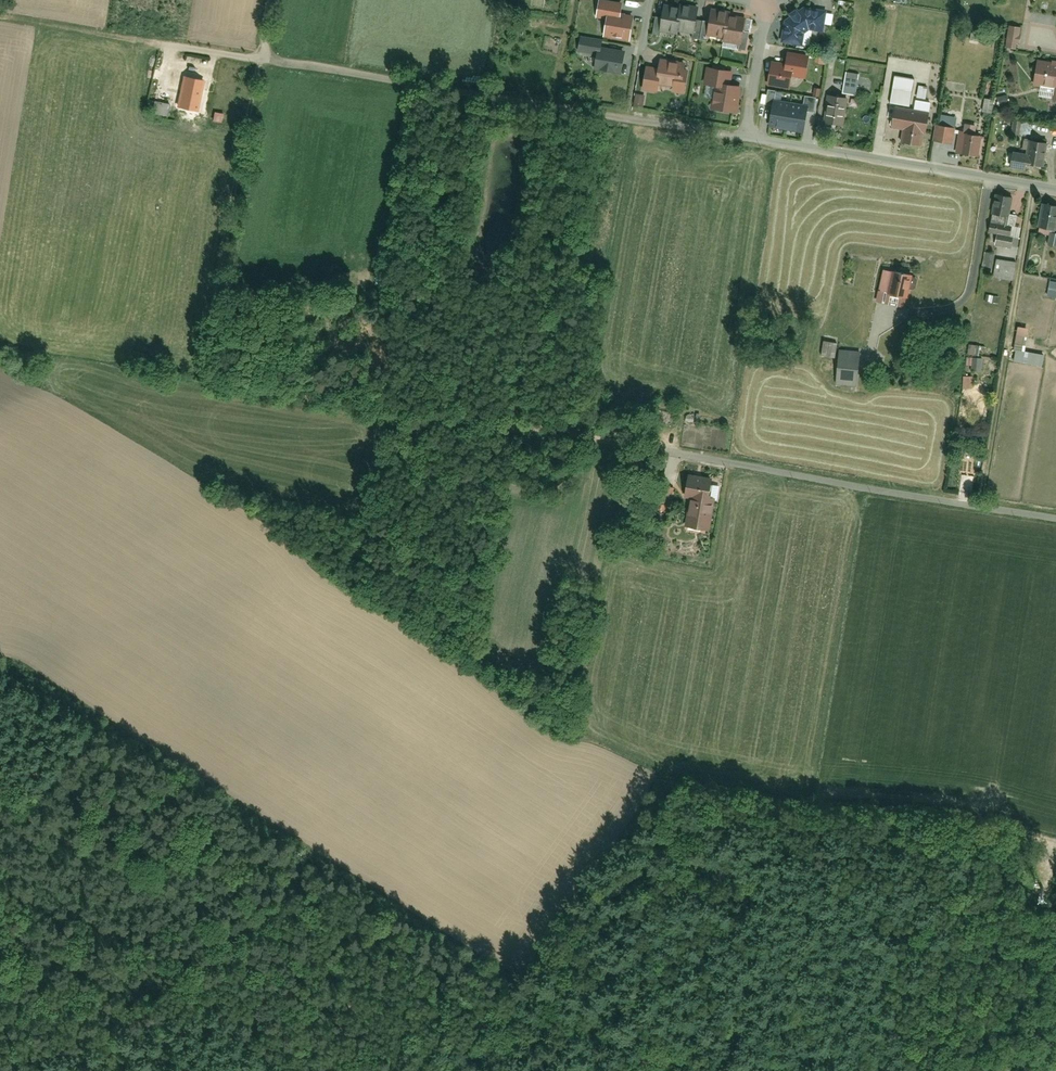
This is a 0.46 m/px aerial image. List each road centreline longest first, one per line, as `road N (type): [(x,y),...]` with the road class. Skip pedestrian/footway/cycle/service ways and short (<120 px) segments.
road 1 (track): [(629,446),(212,372),(207,356),(260,60),(744,138)]
road 2 (residential): [(1055,519),(629,446)]
road 3 (residential): [(744,138),(1055,189)]
road 4 (residential): [(744,138),(769,2)]

